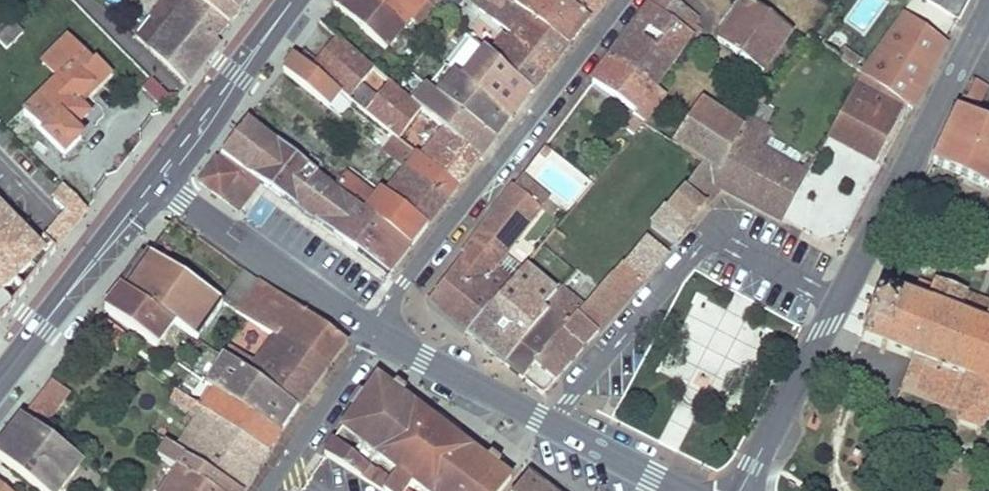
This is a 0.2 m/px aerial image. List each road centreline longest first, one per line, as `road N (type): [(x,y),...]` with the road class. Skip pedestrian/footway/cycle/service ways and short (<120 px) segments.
road 1 (residential): [(988,12),(741,490)]
road 2 (residential): [(368,332),(623,0)]
road 3 (secondary): [(683,490),(368,332)]
road 4 (secondary): [(368,332),(156,179)]
road 5 (primary): [(0,379),(156,179)]
road 6 (primary): [(156,179),(290,0)]
road 7 (residential): [(267,490),(368,332)]

